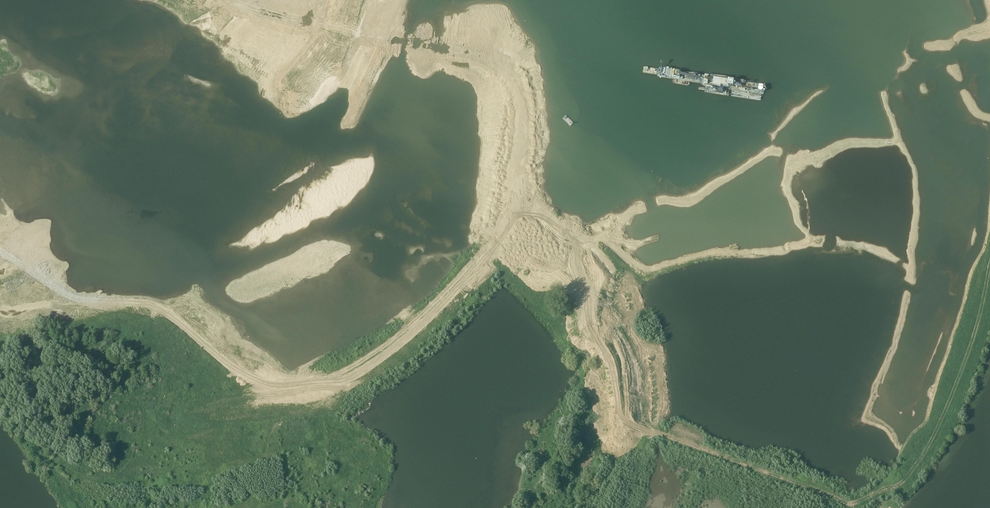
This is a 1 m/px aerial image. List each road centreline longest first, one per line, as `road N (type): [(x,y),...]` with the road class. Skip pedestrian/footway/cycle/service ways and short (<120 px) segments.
road 1 (track): [(0,310),(152,312),(179,323),(249,381),(292,394),(374,362),(494,250),(544,255),(651,220)]

